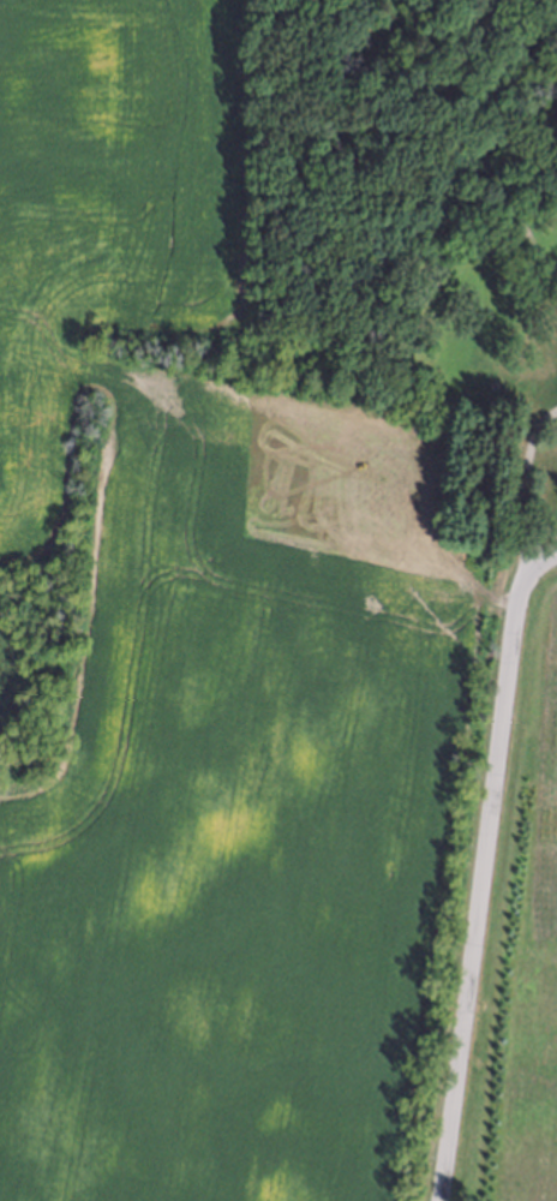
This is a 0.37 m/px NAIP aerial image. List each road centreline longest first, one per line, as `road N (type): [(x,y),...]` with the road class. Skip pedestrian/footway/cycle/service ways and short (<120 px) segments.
road 1 (residential): [(556,557),(541,561),(517,599),(439,1200)]

